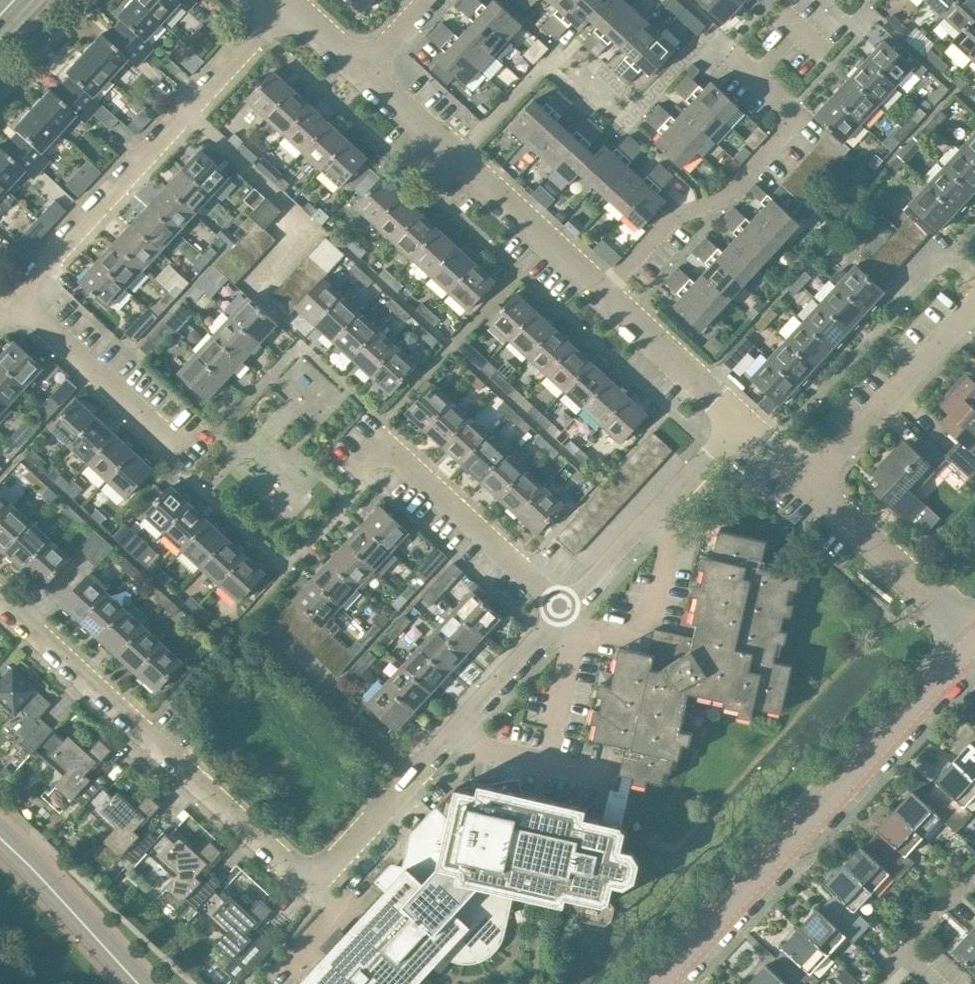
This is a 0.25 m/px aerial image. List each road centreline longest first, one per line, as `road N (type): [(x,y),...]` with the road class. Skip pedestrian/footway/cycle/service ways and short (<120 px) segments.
road 1 (residential): [(561,612),(313,885),(0,599)]
road 2 (tertiary): [(658,983),(974,644)]
road 3 (residential): [(16,300),(288,10)]
road 4 (residential): [(603,294),(675,219),(727,197),(797,118),(728,58)]
road 5 (residential): [(561,612),(381,443),(355,471)]
road 6 (residential): [(741,419),(561,612)]
road 7 (residential): [(190,459),(16,300)]
road 8 (residential): [(815,482),(974,309)]
road 9 (residential): [(974,635),(815,482)]
road 10 (residential): [(456,159),(549,59),(611,115)]
road 11 (residential): [(603,294),(456,159)]
road 12 (secondary): [(0,839),(138,983)]
road 13 (residential): [(741,419),(603,294)]
road 14 (residential): [(934,983),(900,951),(974,873)]
road 15 (residential): [(456,159),(366,74)]

